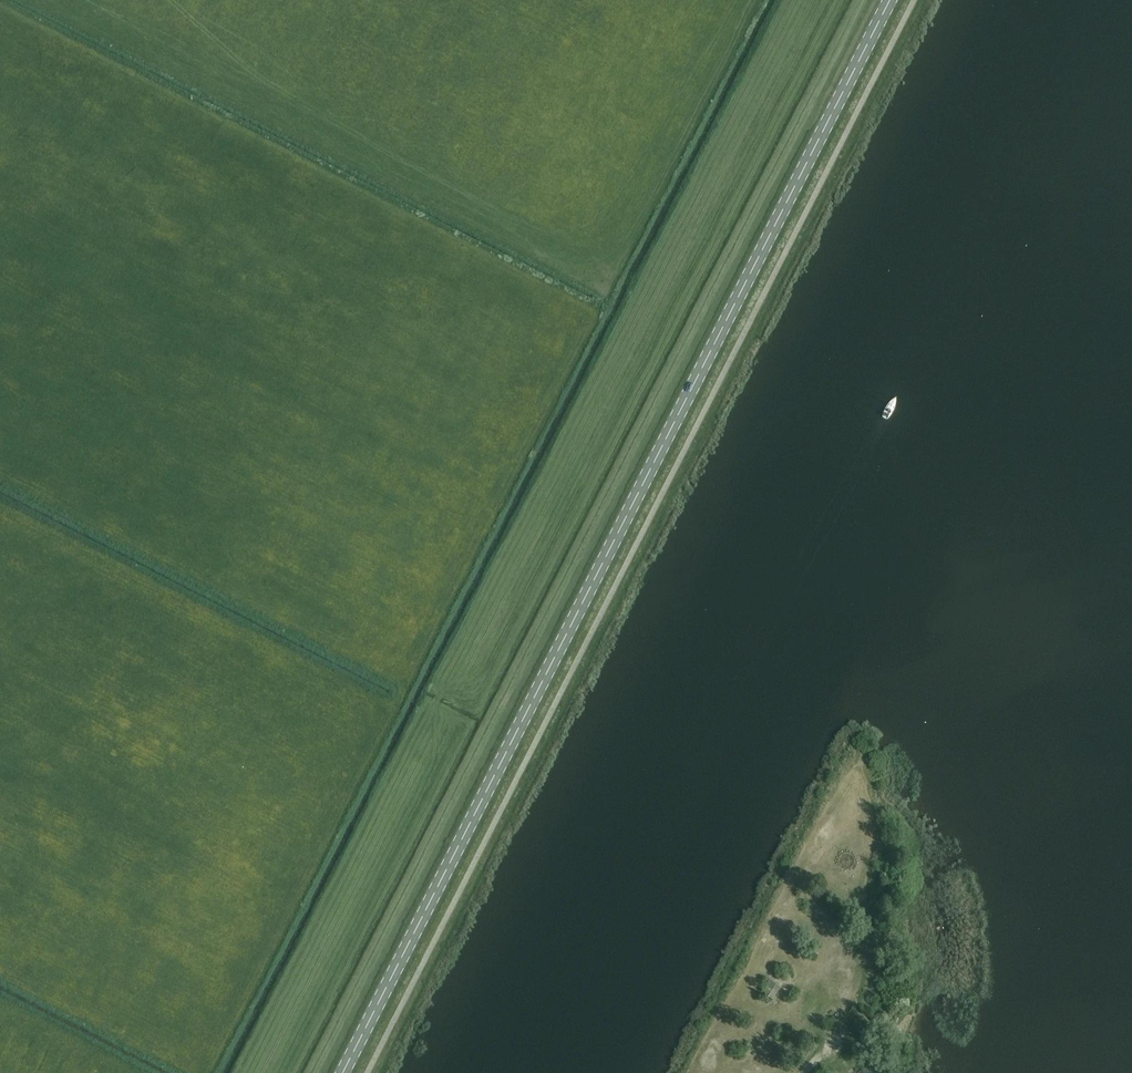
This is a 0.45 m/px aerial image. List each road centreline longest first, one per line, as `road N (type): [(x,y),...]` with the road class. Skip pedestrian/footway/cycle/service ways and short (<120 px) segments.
road 1 (primary): [(343,1072),(891,0)]

